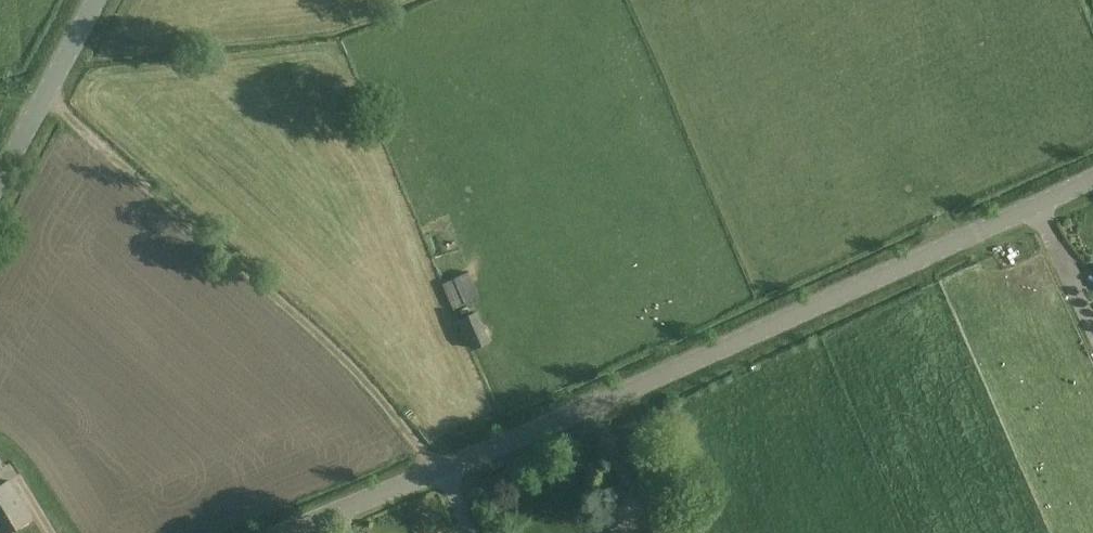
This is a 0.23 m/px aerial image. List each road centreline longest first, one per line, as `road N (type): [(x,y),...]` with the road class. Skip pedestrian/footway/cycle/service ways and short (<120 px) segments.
road 1 (unclassified): [(443,469),(1092,176)]
road 2 (track): [(443,469),(375,389),(284,303),(42,93)]
road 3 (unclassified): [(0,174),(92,0)]
road 4 (unclassified): [(279,532),(443,469)]

